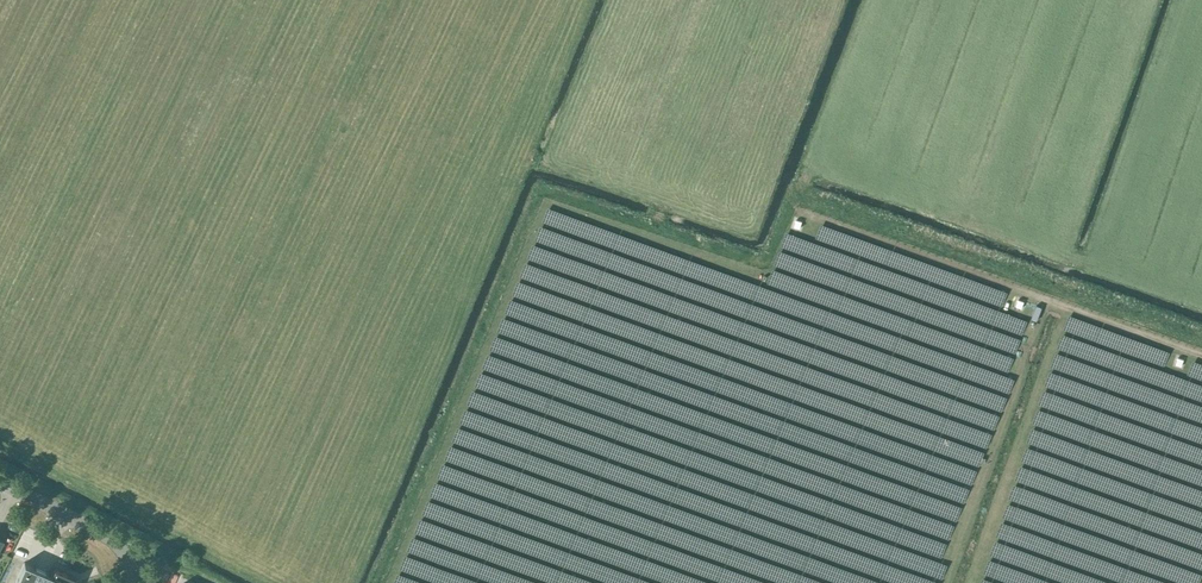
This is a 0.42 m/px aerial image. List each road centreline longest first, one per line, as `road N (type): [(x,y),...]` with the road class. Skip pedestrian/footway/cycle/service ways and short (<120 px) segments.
road 1 (unclassified): [(126,582),(138,555),(0,483)]

